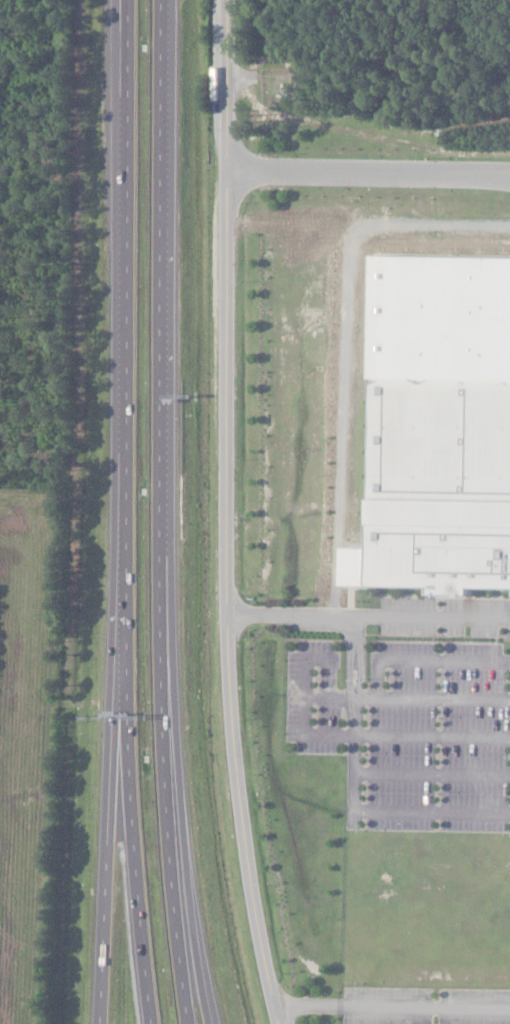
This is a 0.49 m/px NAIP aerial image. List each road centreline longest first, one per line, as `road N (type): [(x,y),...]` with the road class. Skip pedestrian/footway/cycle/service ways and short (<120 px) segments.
road 1 (residential): [(283,1023),(248,843),(232,641),(237,0)]
road 2 (motorway): [(179,886),(167,716),(166,0)]
road 3 (motorway): [(122,0),(125,723)]
road 4 (motorway): [(125,723),(151,1023)]
road 5 (motorway): [(125,723),(115,966)]
road 6 (motorway): [(208,1023),(179,886)]
road 7 (motorway): [(194,1023),(179,886)]

